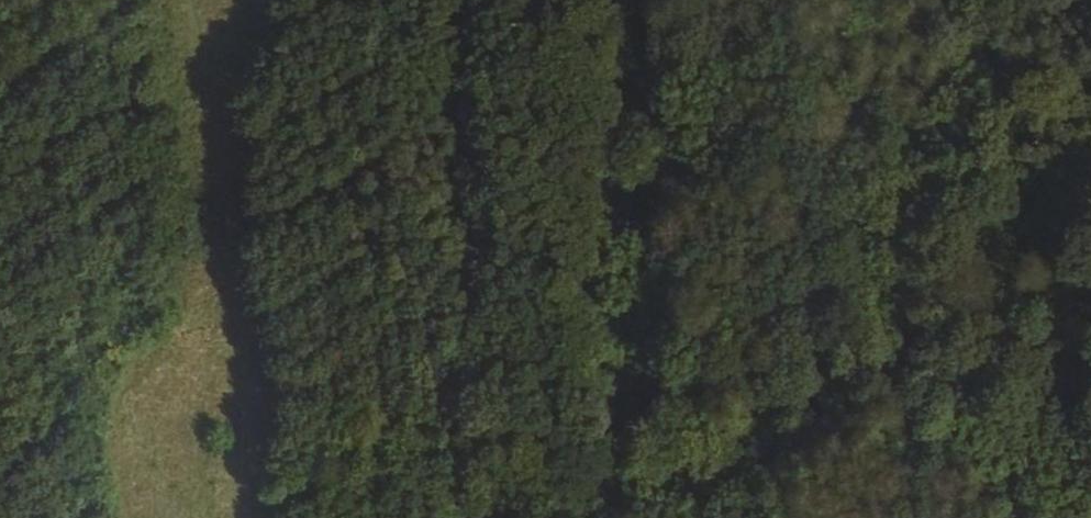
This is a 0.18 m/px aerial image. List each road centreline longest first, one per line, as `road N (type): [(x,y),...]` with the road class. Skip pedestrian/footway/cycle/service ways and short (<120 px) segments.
road 1 (track): [(937,0),(891,341),(919,517)]

